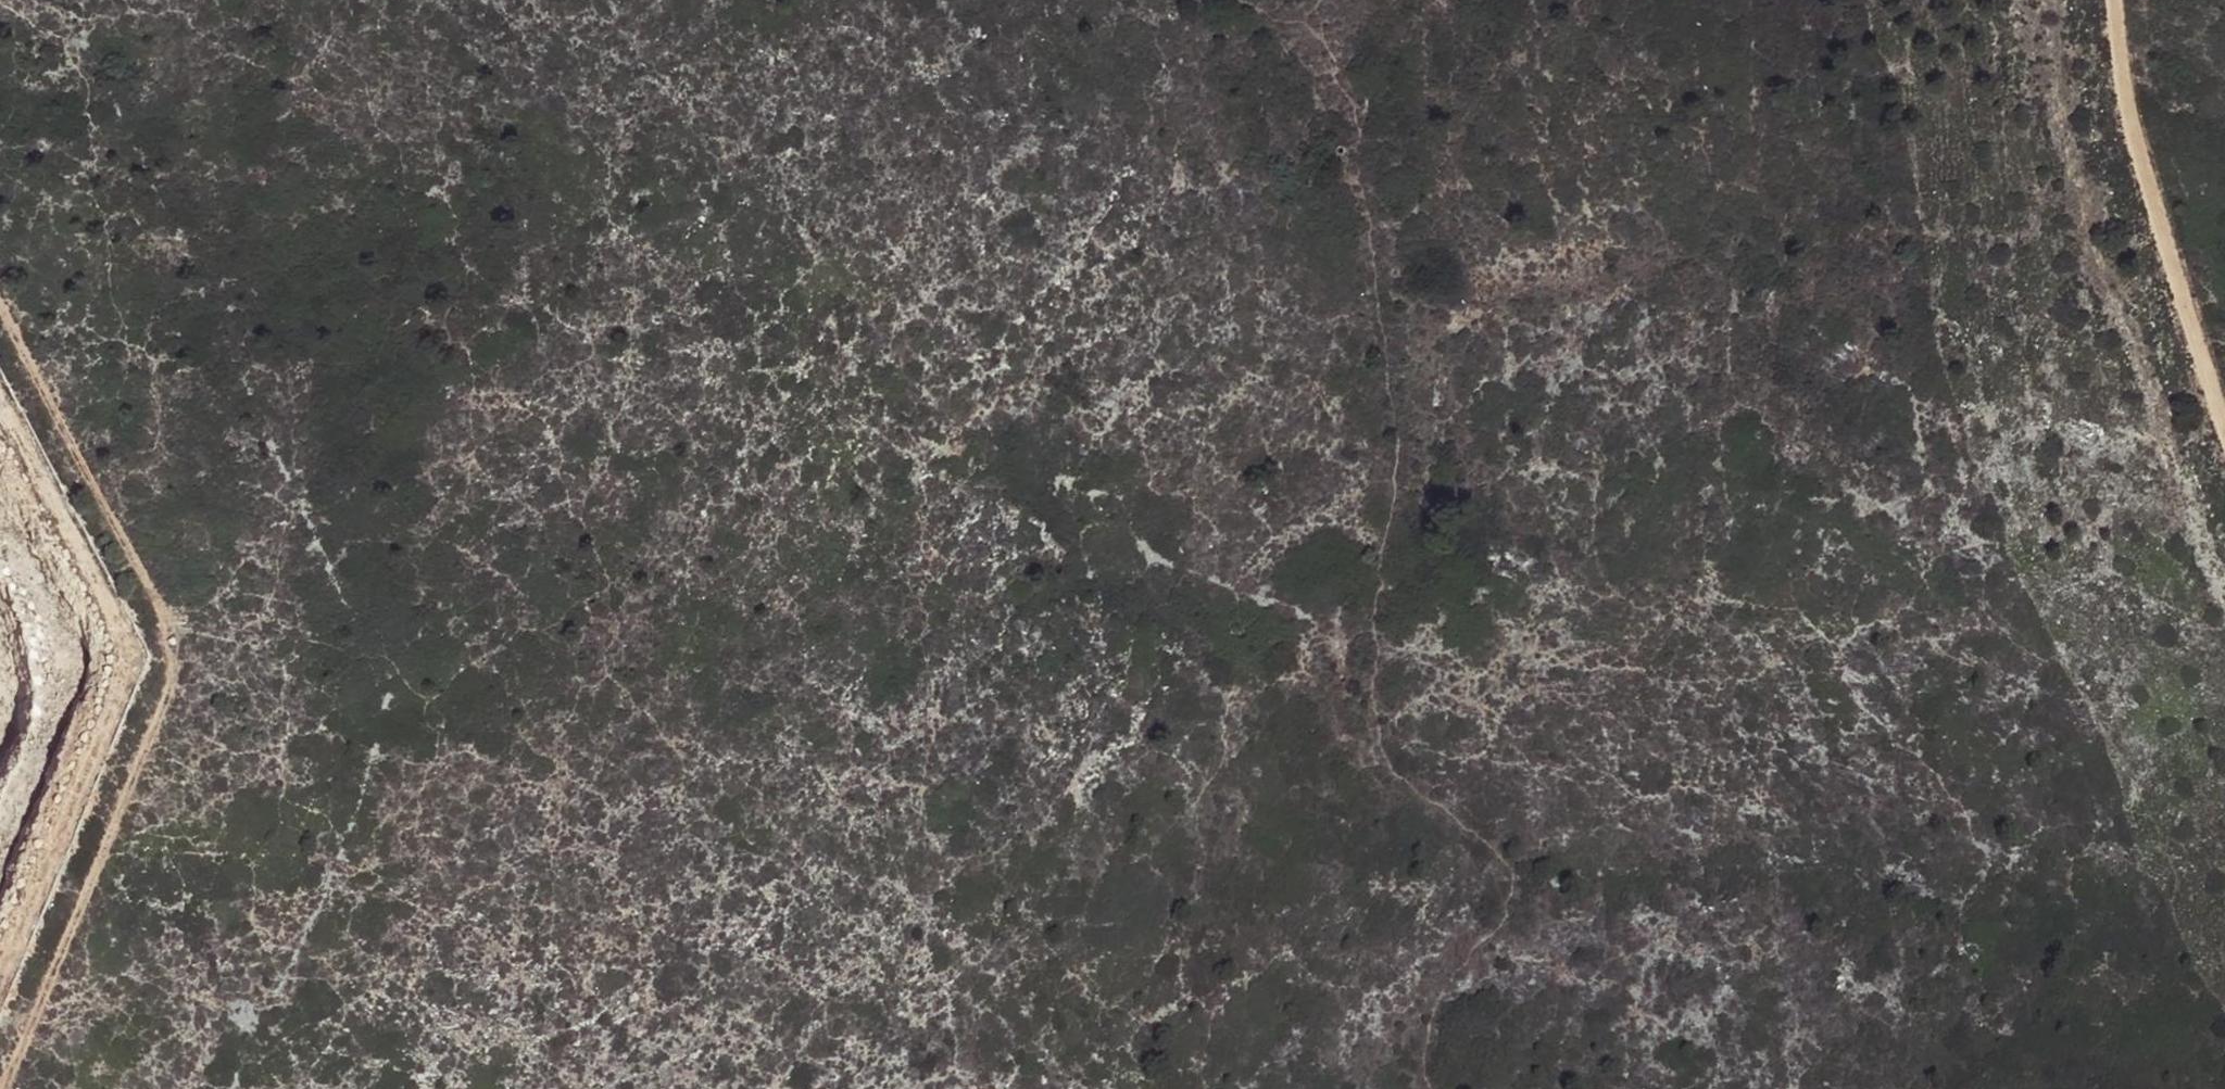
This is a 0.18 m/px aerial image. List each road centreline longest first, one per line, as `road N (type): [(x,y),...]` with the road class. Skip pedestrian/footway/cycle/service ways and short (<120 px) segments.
road 1 (track): [(0,302),(165,611),(175,662),(160,723),(3,1088)]
road 2 (track): [(2224,421),(2122,96),(2113,0)]

